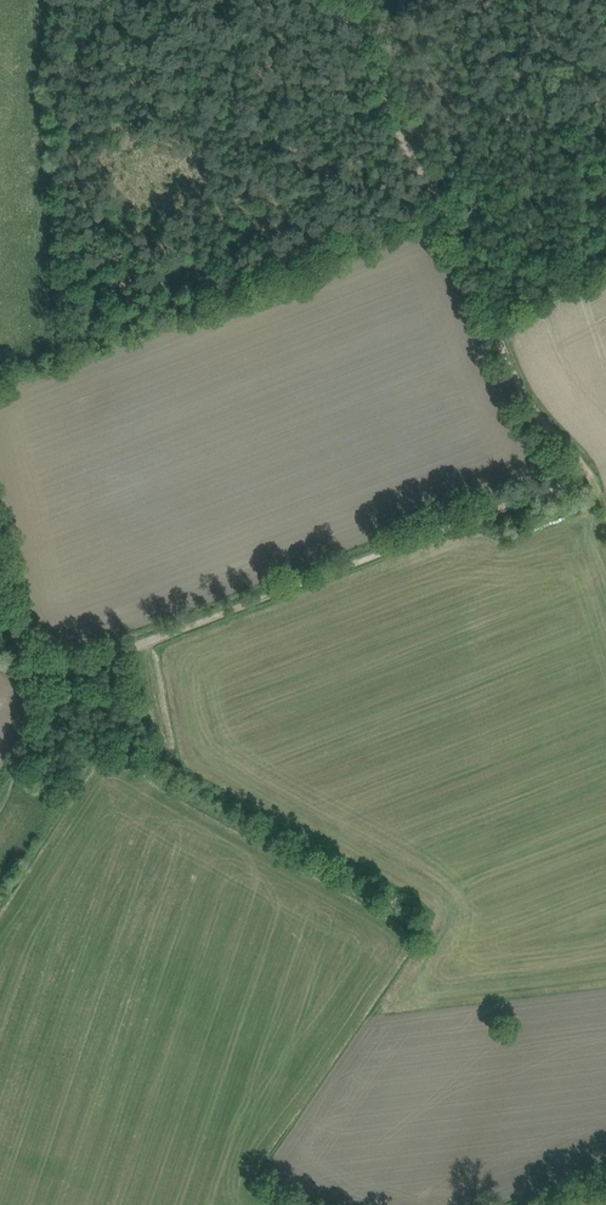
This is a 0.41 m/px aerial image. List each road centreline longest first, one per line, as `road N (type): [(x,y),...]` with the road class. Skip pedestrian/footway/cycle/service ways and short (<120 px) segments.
road 1 (track): [(20,765),(56,668),(103,659),(572,485),(584,473),(521,392),(449,213),(398,136),(344,0)]

